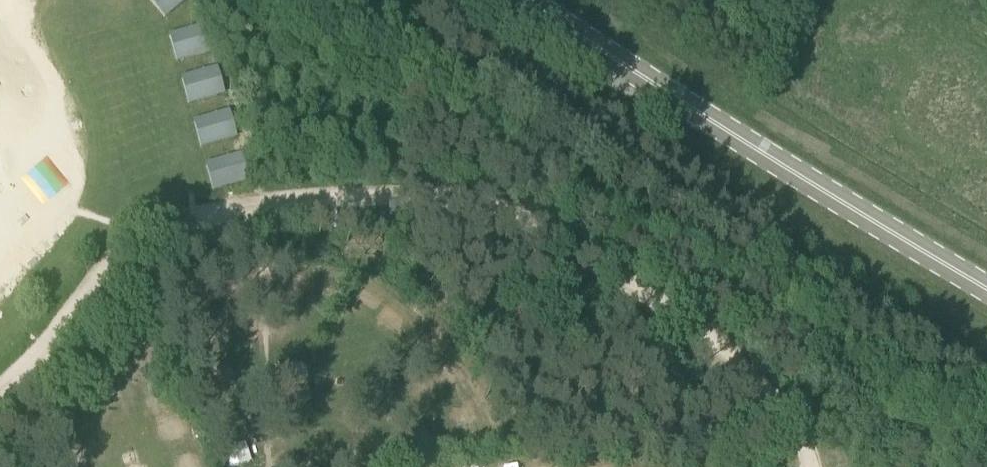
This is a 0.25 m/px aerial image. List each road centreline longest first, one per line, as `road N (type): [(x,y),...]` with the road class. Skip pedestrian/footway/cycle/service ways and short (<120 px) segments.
road 1 (primary): [(986,292),(523,0)]

